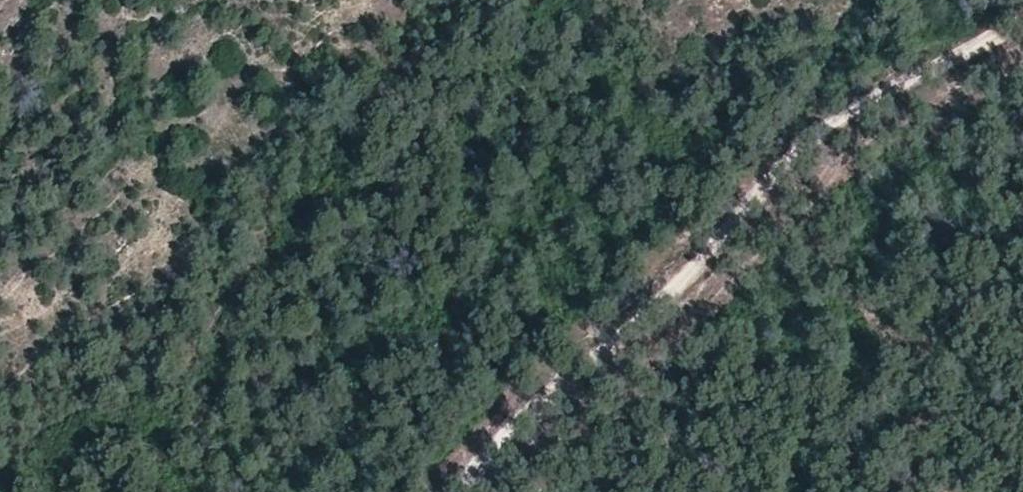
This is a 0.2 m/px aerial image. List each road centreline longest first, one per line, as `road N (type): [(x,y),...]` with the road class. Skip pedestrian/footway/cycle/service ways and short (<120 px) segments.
road 1 (track): [(460,491),(700,262),(783,165),(844,115),(1022,20)]

